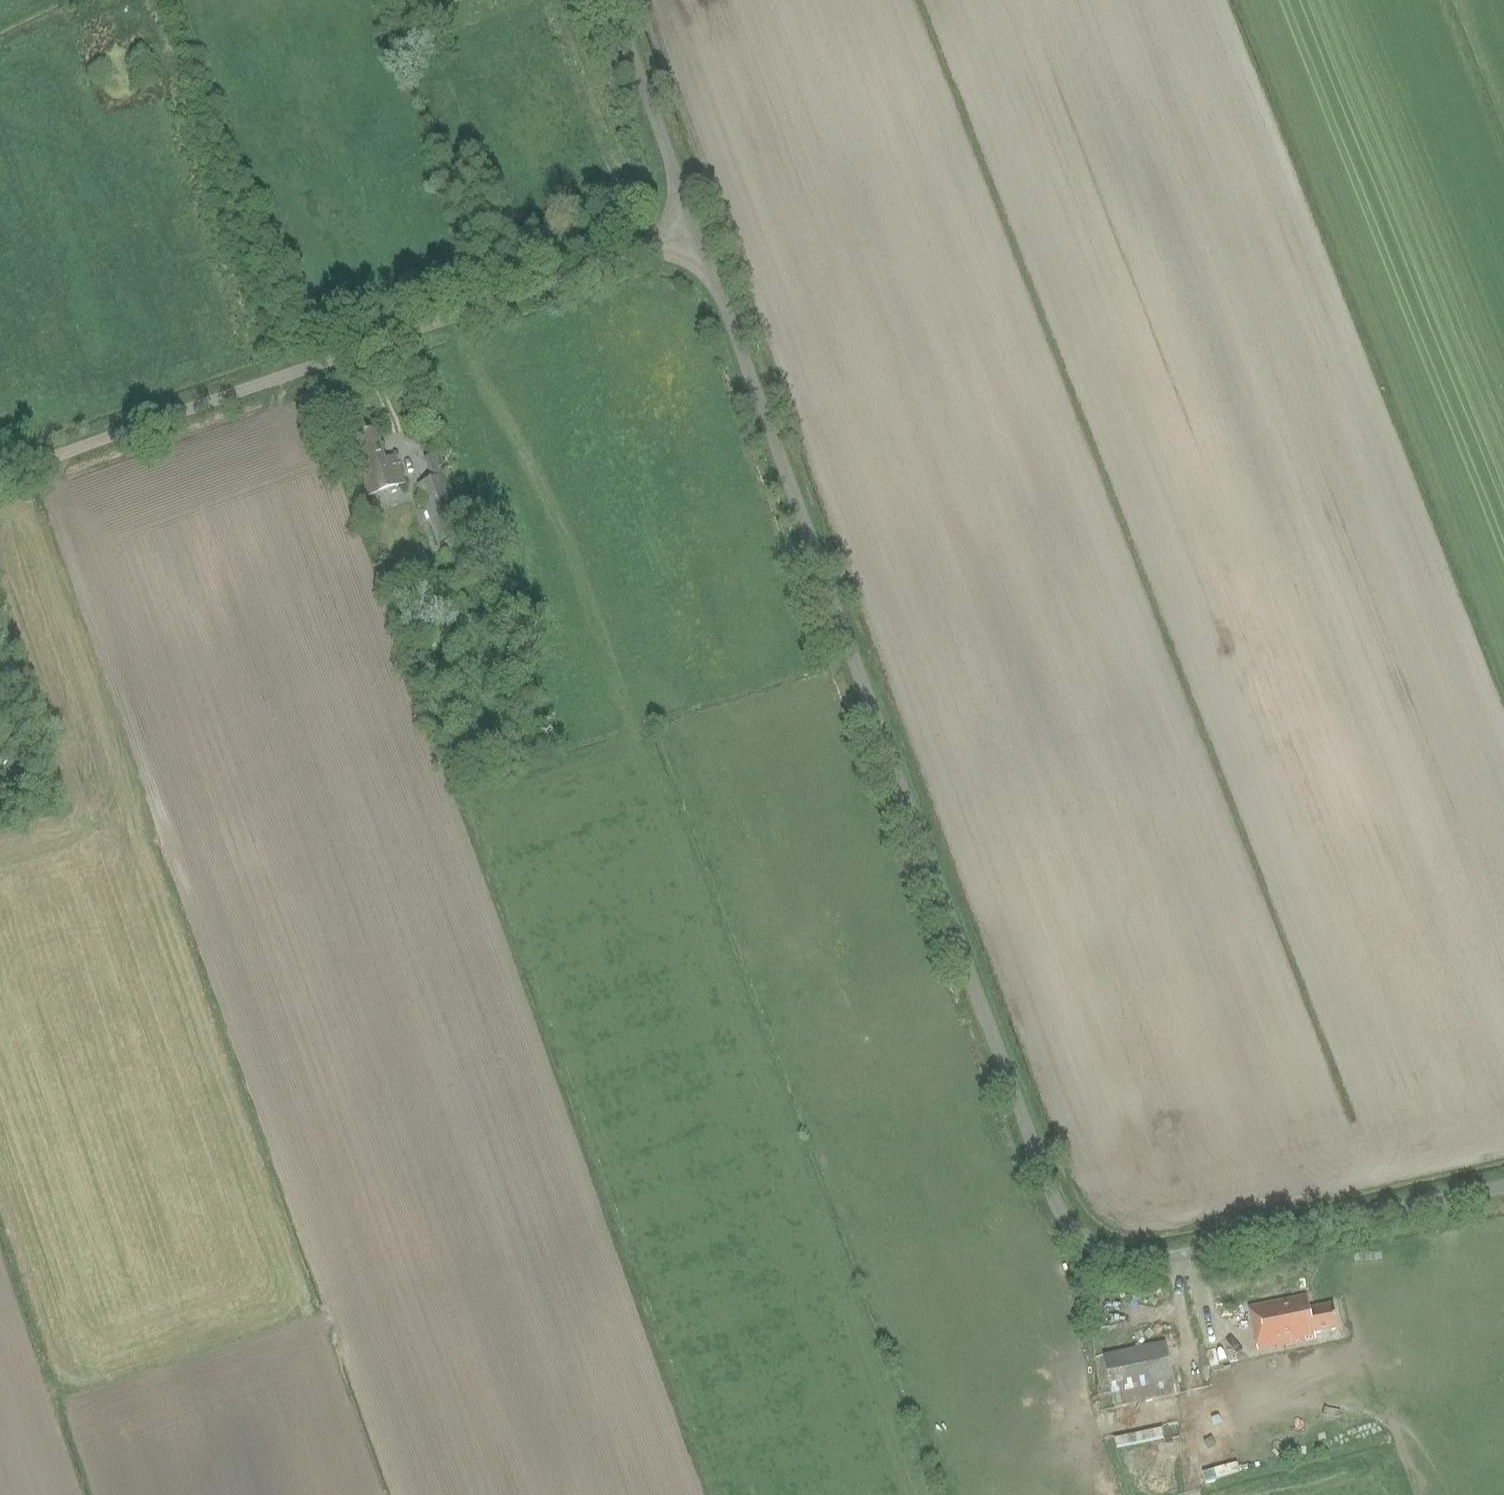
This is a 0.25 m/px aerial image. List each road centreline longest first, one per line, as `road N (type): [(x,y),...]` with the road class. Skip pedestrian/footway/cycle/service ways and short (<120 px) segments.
road 1 (unclassified): [(1503,1182),(1163,1256),(1099,1244),(1072,1226),(1039,1164),(690,230)]
road 2 (unclassified): [(0,468),(690,230)]
road 3 (unclassified): [(690,230),(606,0)]

